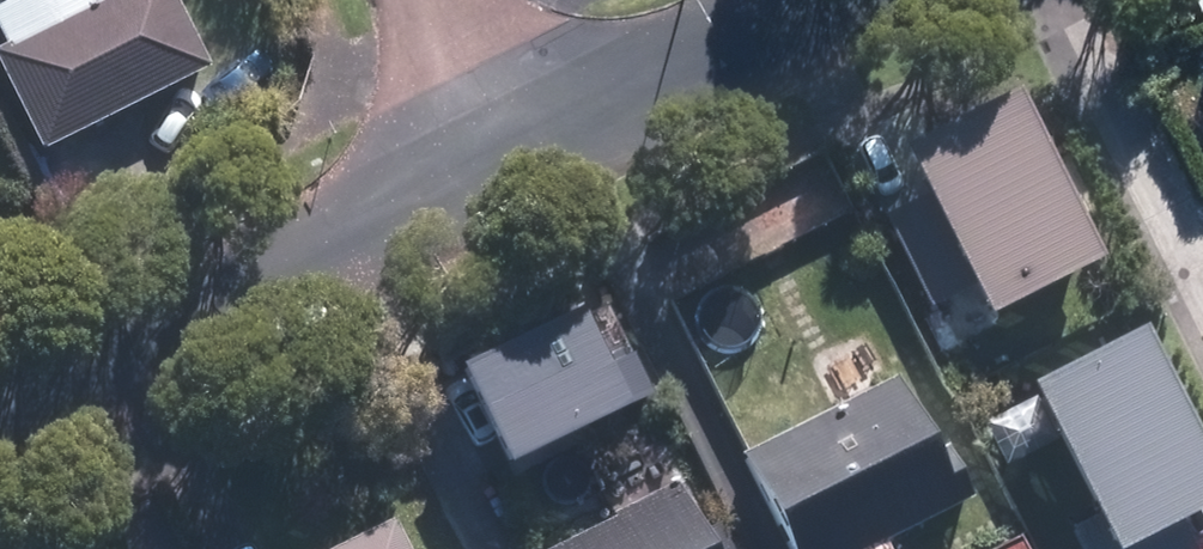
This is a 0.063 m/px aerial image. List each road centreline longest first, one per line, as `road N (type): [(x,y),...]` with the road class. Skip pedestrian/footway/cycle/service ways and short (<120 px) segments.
road 1 (residential): [(0,414),(506,153)]
road 2 (residential): [(506,153),(818,0)]
road 3 (residential): [(1066,0),(1202,273)]
road 4 (residential): [(506,153),(429,0)]

